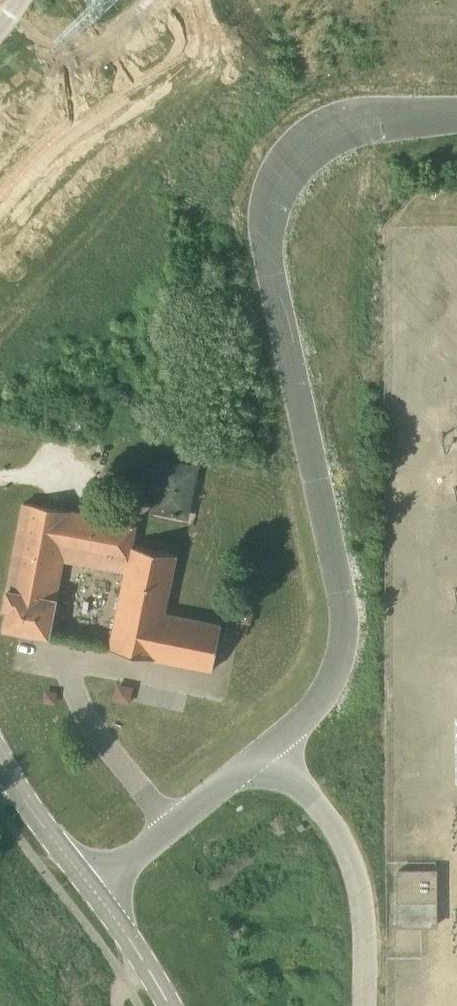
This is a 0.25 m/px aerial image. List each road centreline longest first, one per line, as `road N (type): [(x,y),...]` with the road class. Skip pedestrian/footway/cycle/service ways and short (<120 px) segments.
road 1 (secondary): [(169,1005),(0,758)]
road 2 (unclassified): [(51,99),(158,0)]

